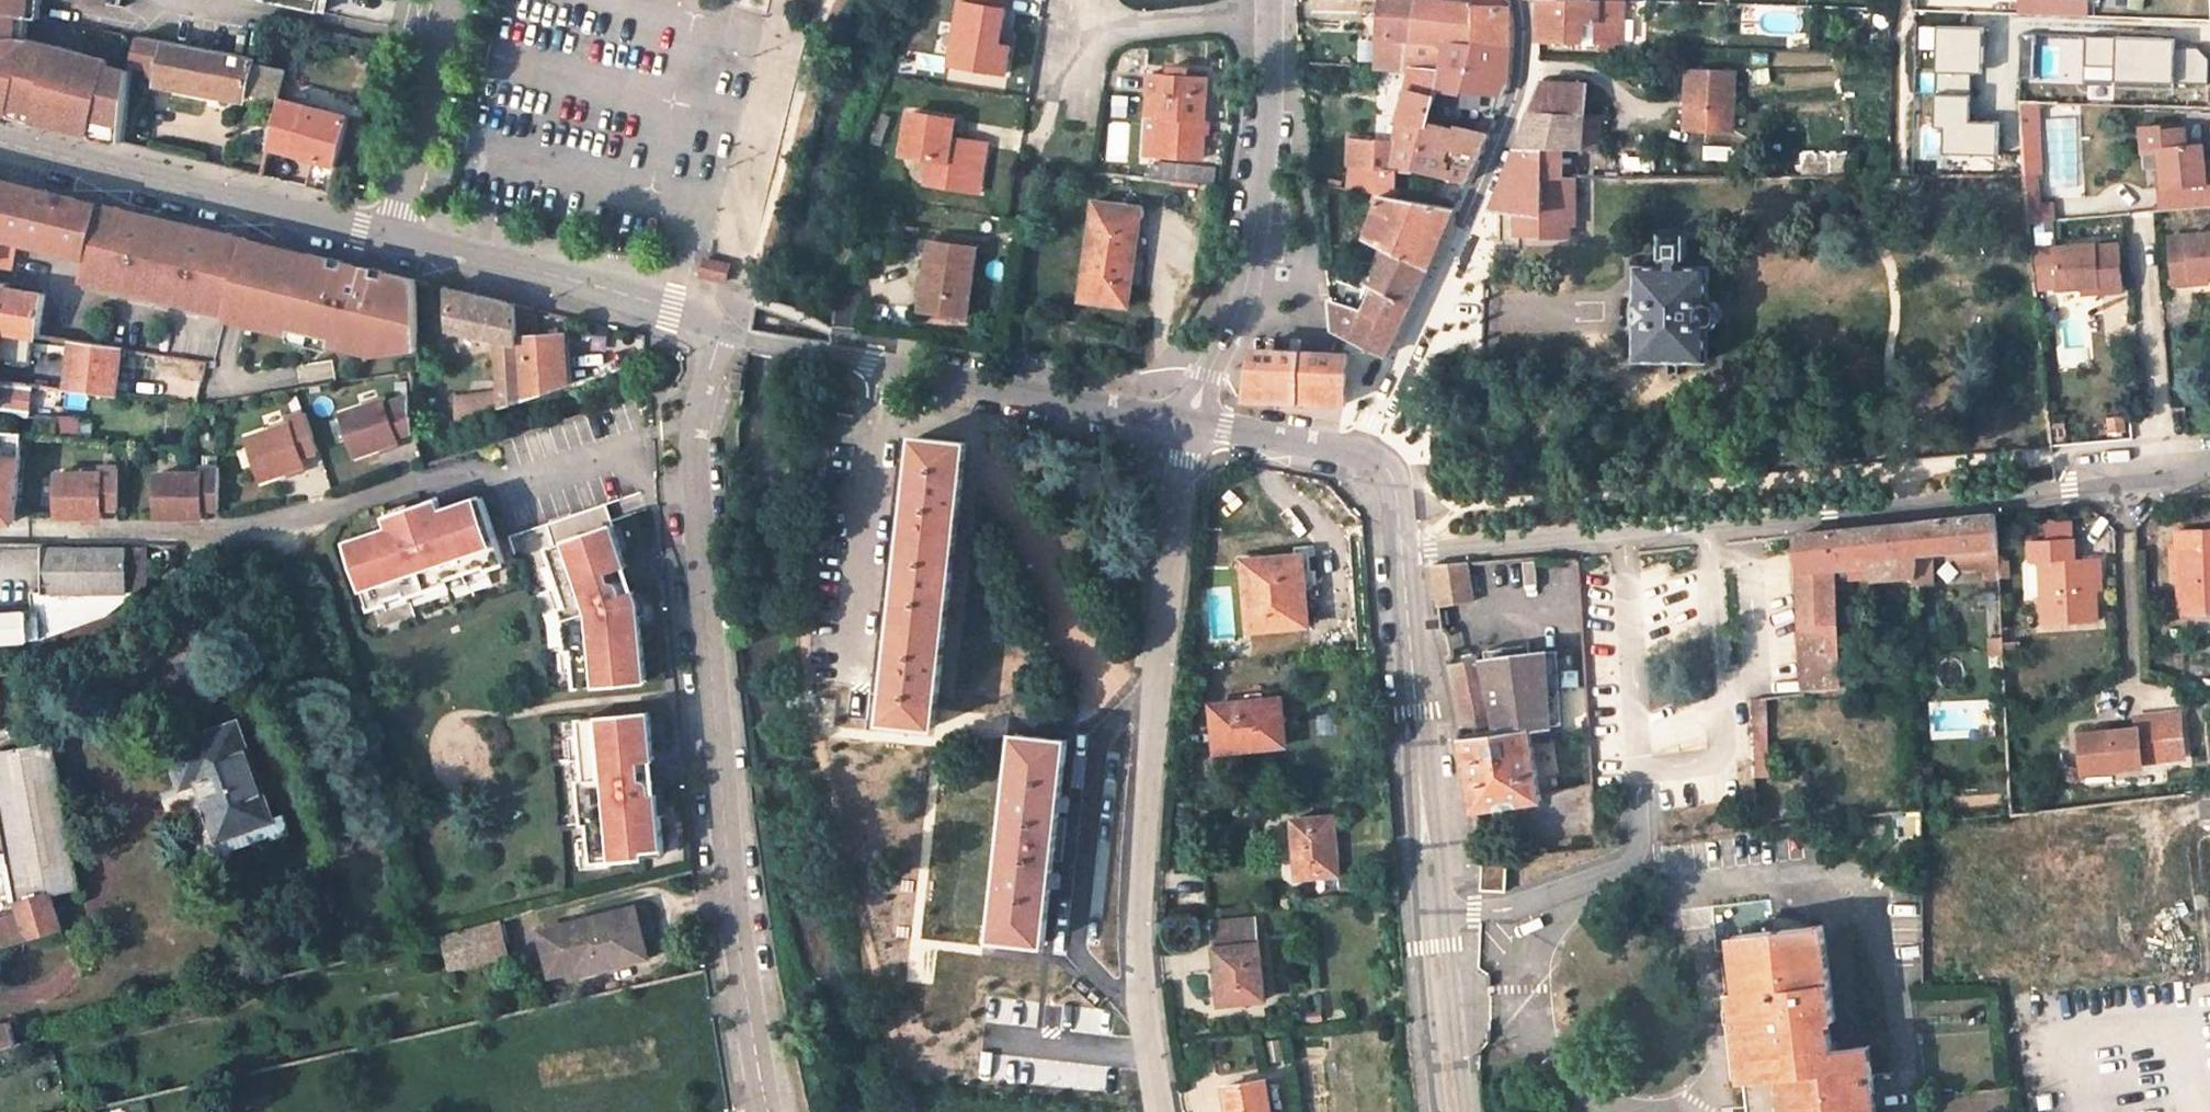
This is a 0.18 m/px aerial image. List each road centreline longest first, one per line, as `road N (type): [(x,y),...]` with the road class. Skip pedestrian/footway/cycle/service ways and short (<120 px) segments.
road 1 (unclassified): [(1393,558),(2209,470)]
road 2 (unclassified): [(767,1111),(728,860),(692,467),(721,330)]
road 3 (residential): [(1187,424),(1128,918),(1132,994),(1154,1111)]
road 4 (tertiary): [(1393,558),(1410,867),(1449,1111)]
road 5 (tertiary): [(1518,0),(1525,81),(1395,392),(1382,462)]
road 6 (unclassified): [(721,330),(1187,424)]
road 7 (unclassified): [(1187,424),(1244,283),(1266,155),(1269,0)]
road 8 (unclassified): [(0,142),(386,234)]
road 9 (unclassified): [(386,234),(597,286),(721,330)]
road 10 (residential): [(450,0),(386,234)]
road 11 (unclassified): [(1187,424),(1382,462)]

